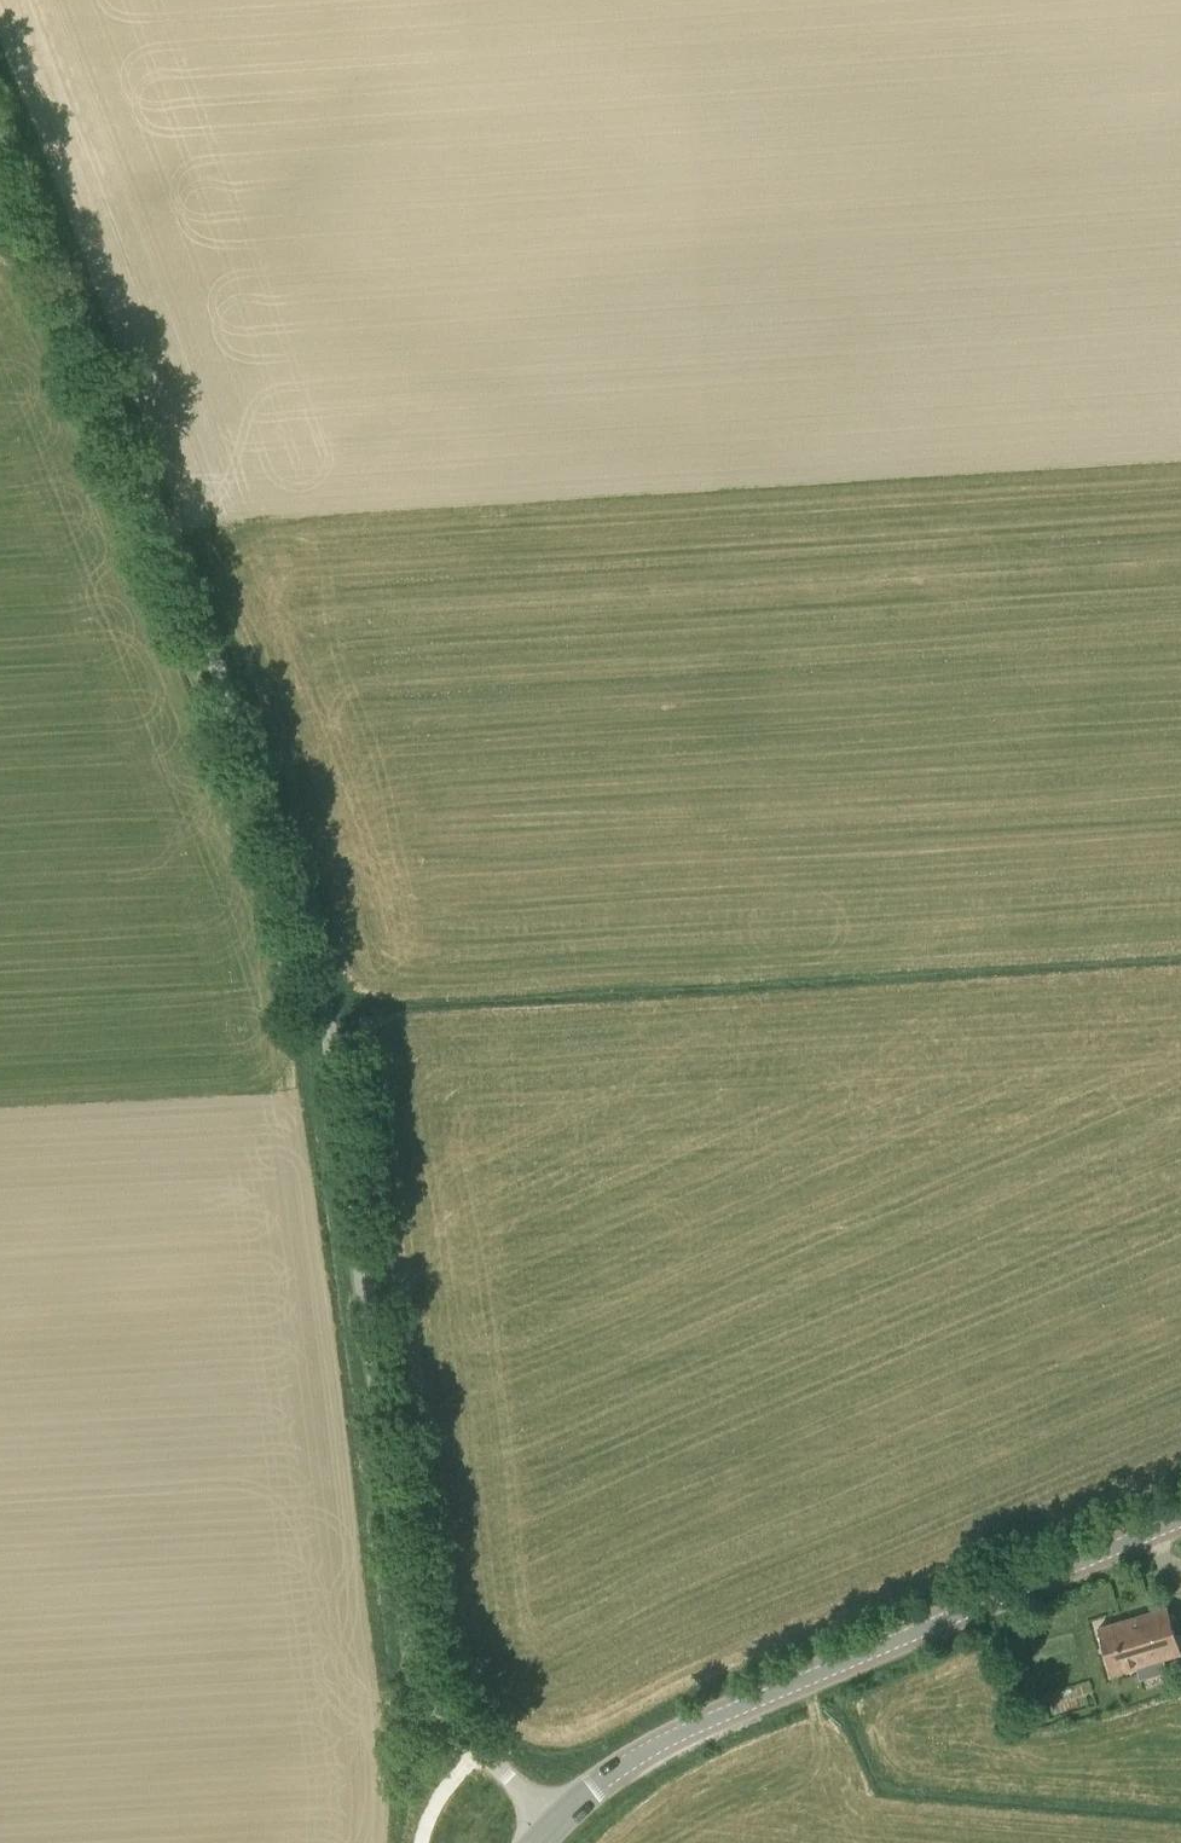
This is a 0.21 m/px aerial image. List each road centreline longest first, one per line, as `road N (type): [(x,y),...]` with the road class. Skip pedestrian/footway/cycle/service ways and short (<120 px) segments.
road 1 (unclassified): [(556,1818),(464,1736),(415,1655),(323,982),(291,848),(0,89)]
road 2 (tertiary): [(556,1818),(603,1778),(704,1720),(1180,1519)]

